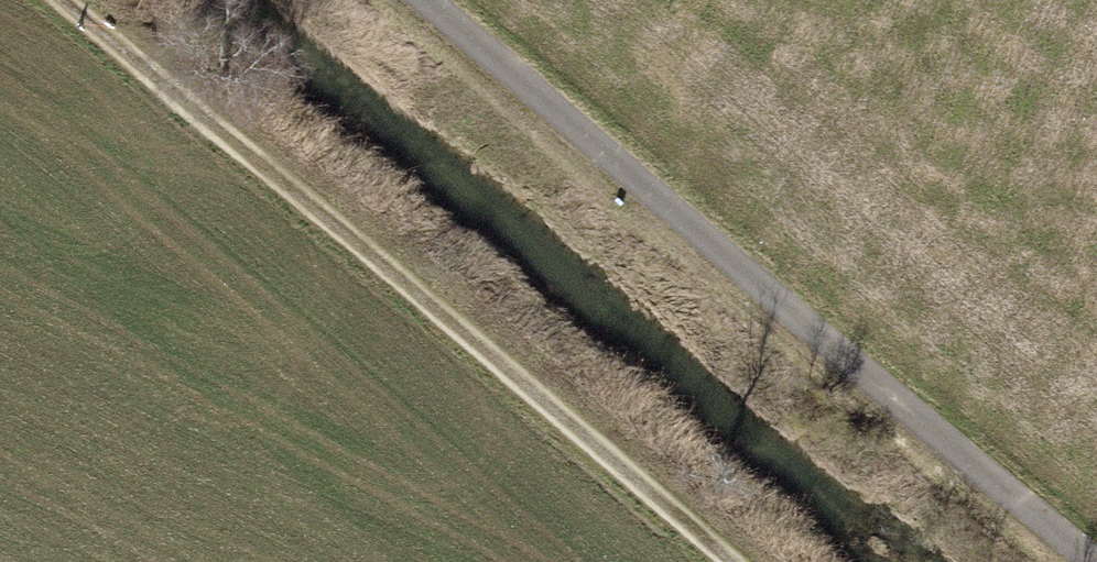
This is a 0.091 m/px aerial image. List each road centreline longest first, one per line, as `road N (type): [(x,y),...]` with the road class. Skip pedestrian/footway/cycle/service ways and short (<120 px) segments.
road 1 (track): [(728,561),(33,0)]
road 2 (track): [(1096,558),(411,0)]

